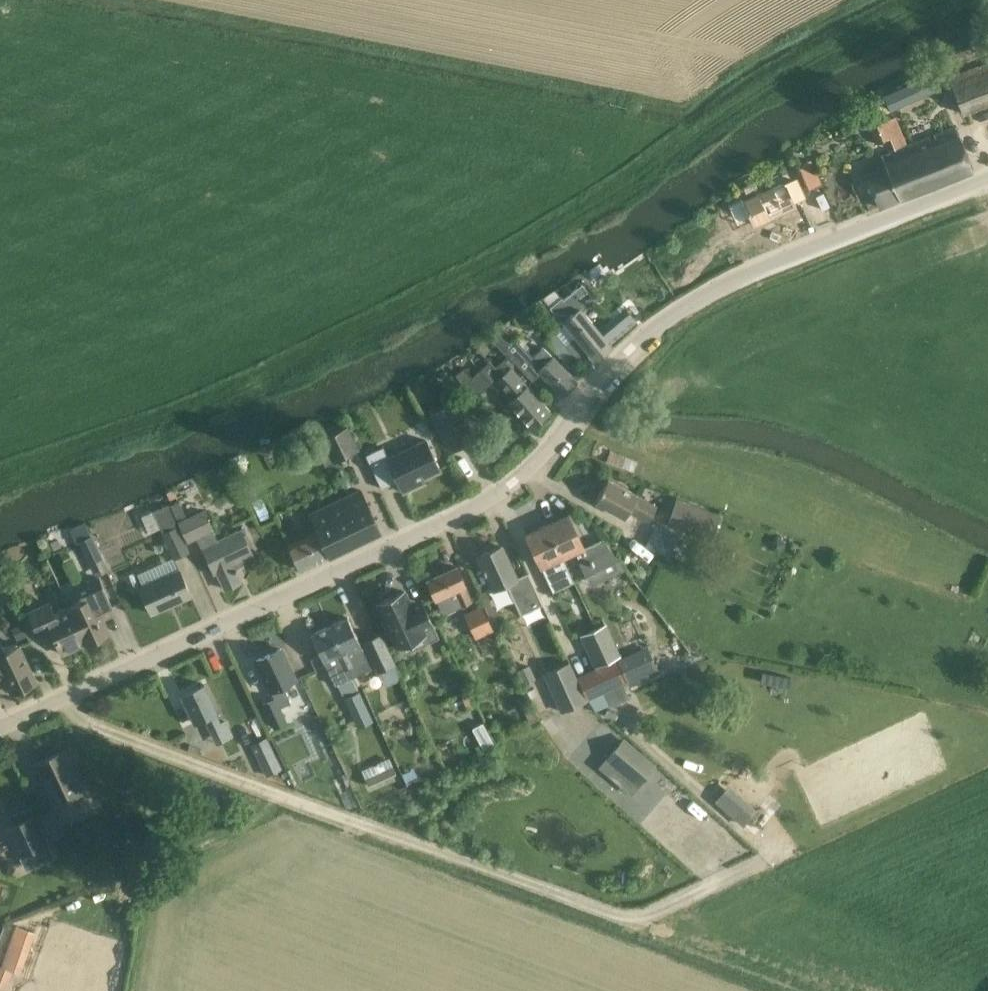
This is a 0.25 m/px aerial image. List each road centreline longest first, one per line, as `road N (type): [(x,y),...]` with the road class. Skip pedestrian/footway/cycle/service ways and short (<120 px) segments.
road 1 (unclassified): [(987,178),(668,319),(615,358),(500,495),(0,730)]

